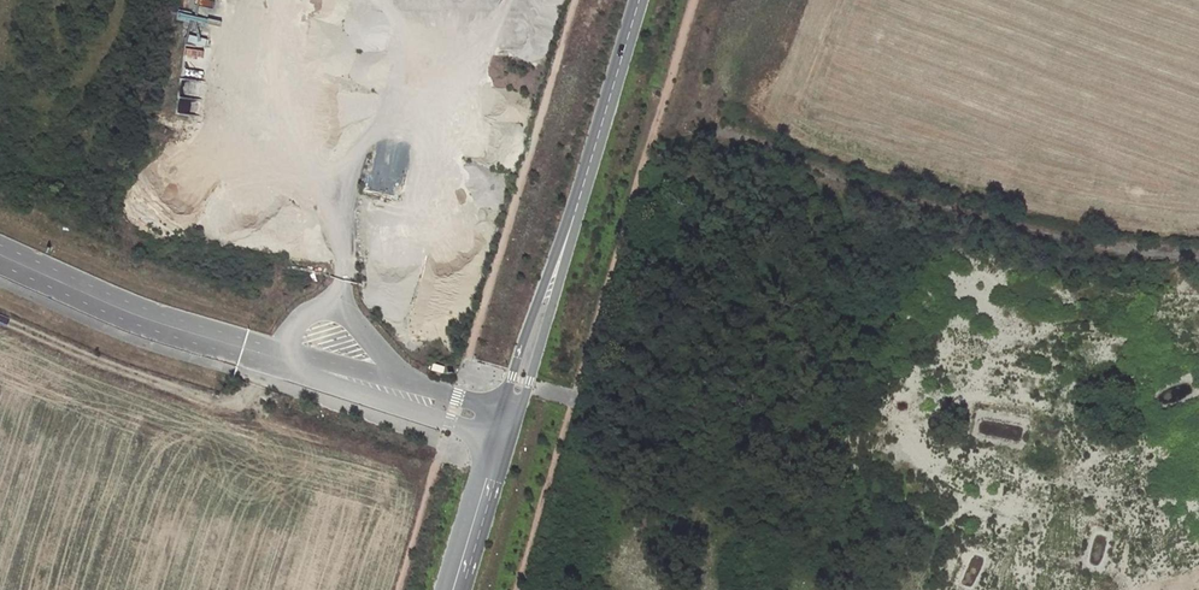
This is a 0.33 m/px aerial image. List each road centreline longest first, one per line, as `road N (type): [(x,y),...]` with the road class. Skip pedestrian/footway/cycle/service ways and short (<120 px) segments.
road 1 (tertiary): [(502,430),(126,311),(0,258)]
road 2 (unclassified): [(1198,256),(1088,245),(892,192),(702,121)]
road 3 (tertiary): [(638,0),(502,430)]
road 4 (tertiary): [(502,430),(454,589)]

